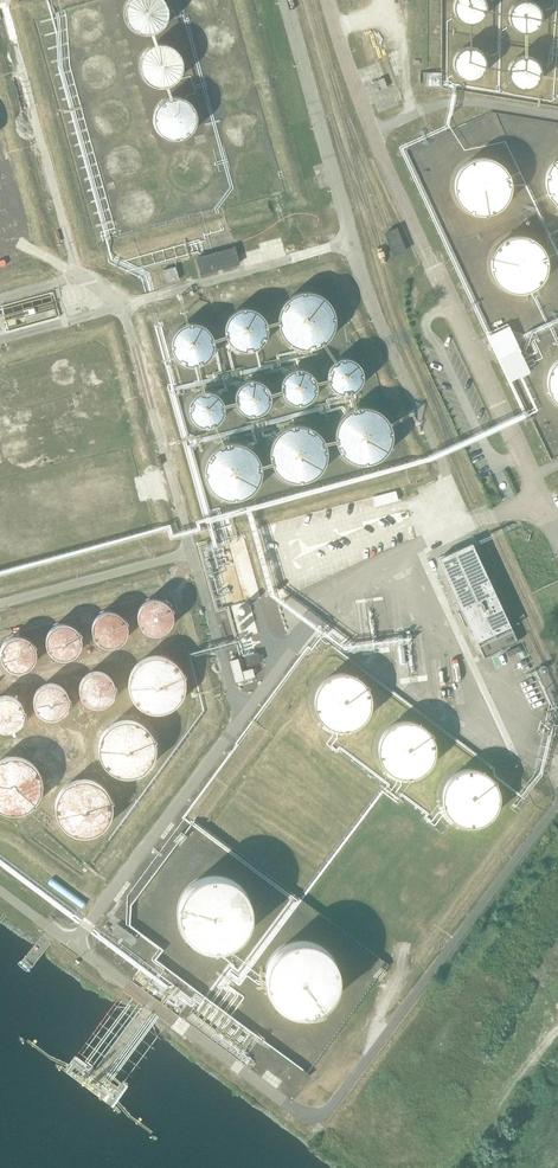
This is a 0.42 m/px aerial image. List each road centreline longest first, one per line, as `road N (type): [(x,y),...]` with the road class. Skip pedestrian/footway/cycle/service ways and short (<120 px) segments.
road 1 (track): [(557,1030),(472,1135)]

